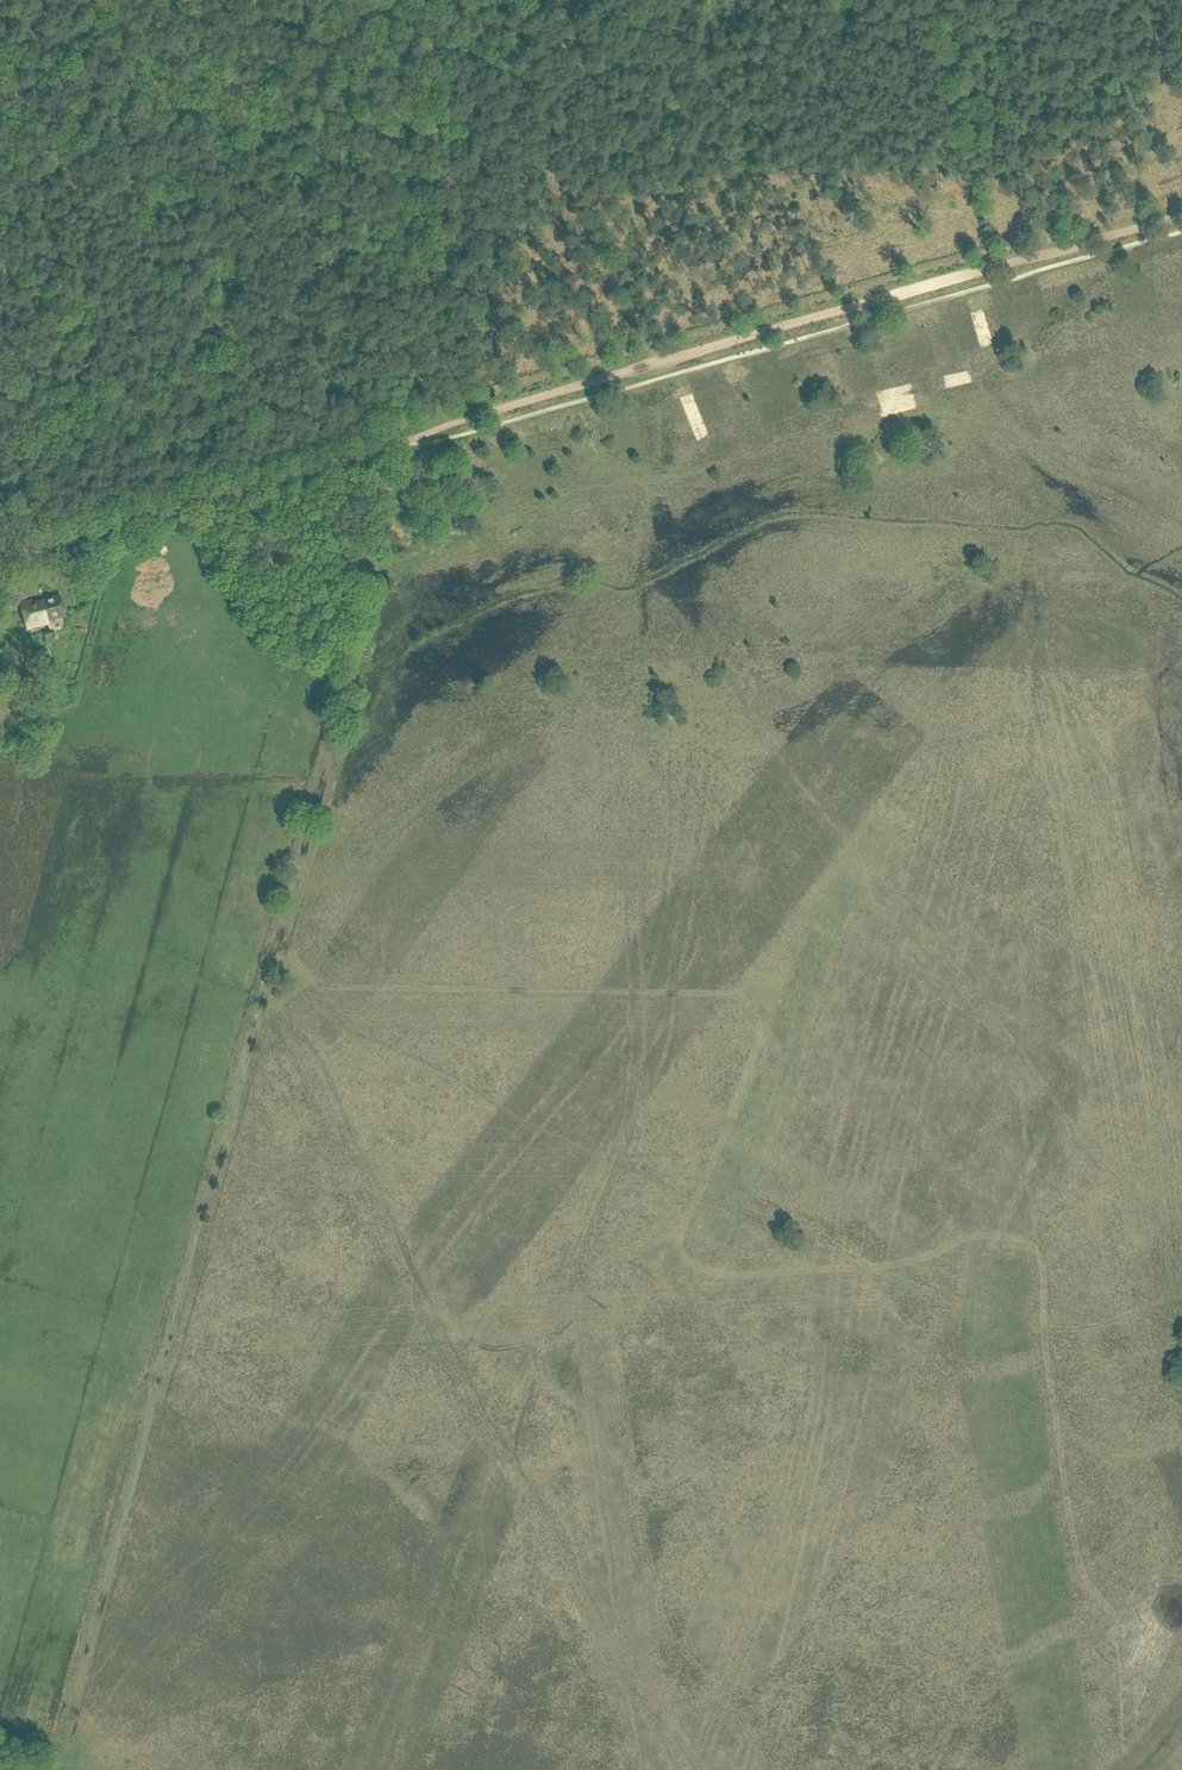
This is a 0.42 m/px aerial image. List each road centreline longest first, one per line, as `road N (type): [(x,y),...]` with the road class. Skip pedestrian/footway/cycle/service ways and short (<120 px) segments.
road 1 (track): [(1181,217),(0,560)]

